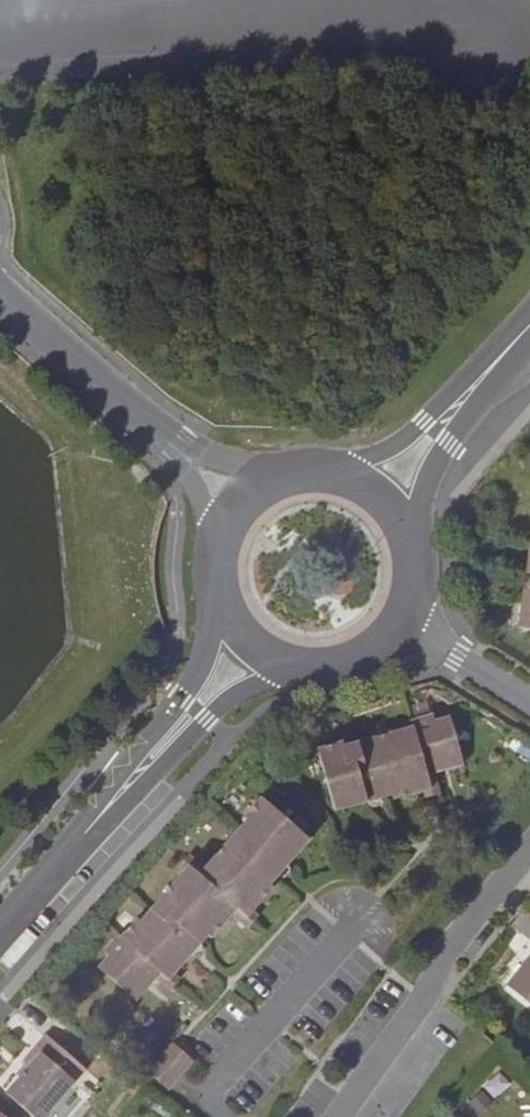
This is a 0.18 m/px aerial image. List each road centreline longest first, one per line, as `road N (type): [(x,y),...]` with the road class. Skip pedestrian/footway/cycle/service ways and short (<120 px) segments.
road 1 (tertiary): [(250,649),(0,942)]
road 2 (unclassified): [(236,501),(0,281)]
road 3 (residential): [(529,868),(454,956),(343,1116)]
road 4 (tertiary): [(529,323),(384,488)]
road 5 (tertiary): [(384,488),(356,471),(291,466),(236,501)]
road 6 (tertiary): [(236,501),(219,529),(215,594),(250,649)]
road 7 (tertiary): [(398,636),(422,575),(419,542),(384,488)]
road 8 (tertiary): [(250,649),(310,673),(343,670),(398,636)]
road 9 (residential): [(398,636),(457,658),(529,707)]

